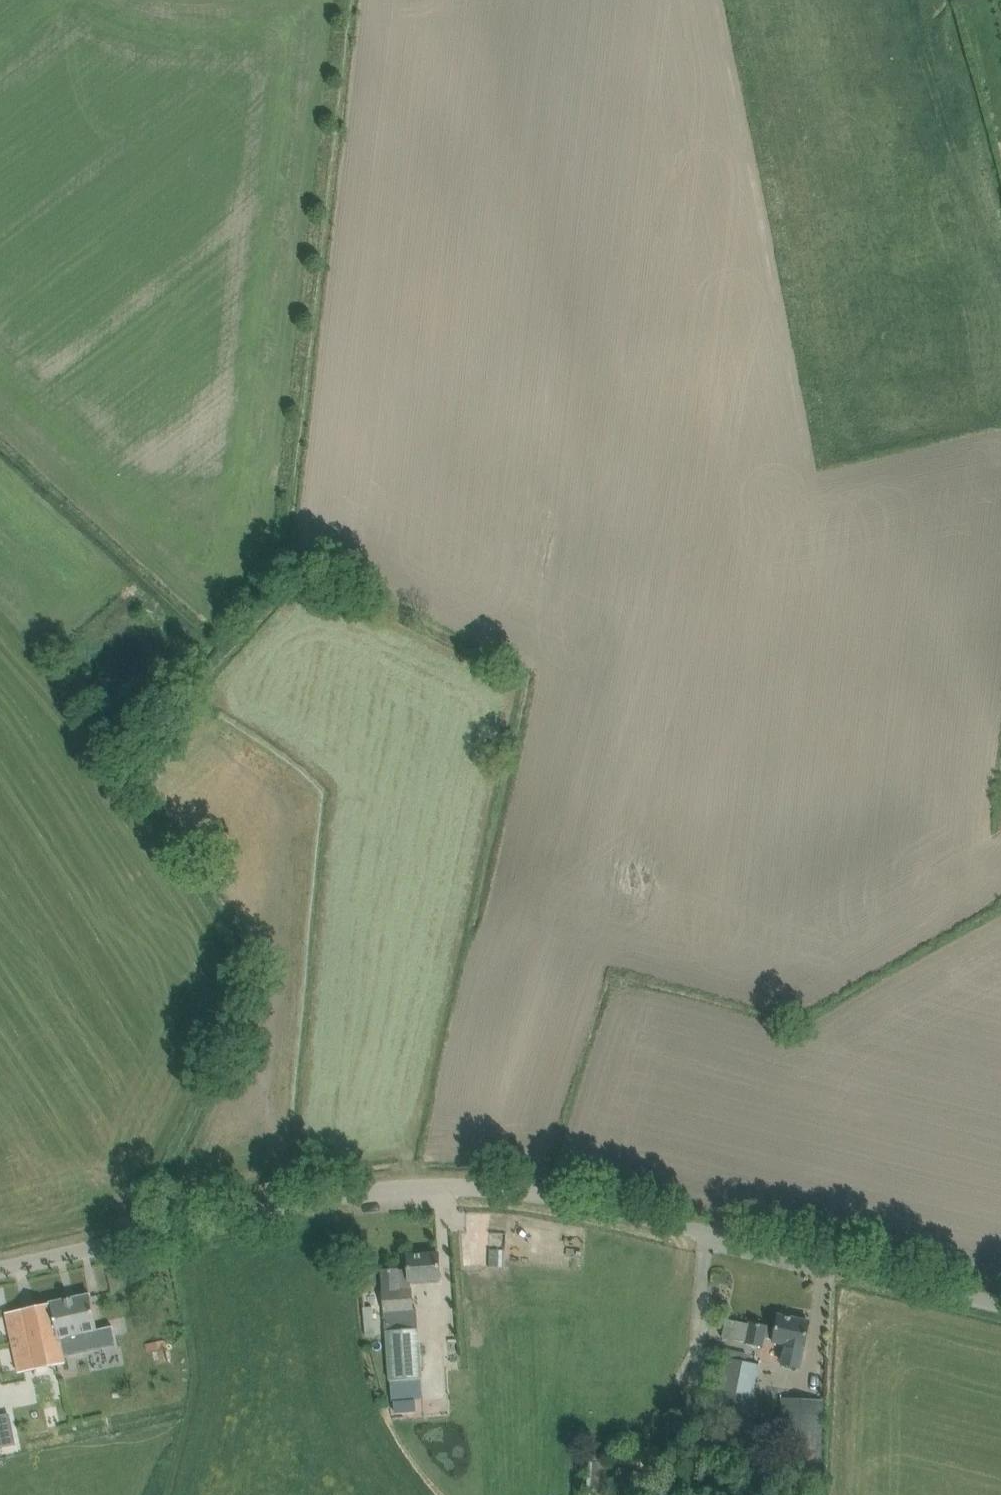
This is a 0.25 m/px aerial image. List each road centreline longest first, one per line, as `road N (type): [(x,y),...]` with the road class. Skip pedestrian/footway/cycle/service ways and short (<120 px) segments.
road 1 (unclassified): [(1000,1303),(597,1205),(495,1189),(417,1187),(304,1201),(0,1270)]

